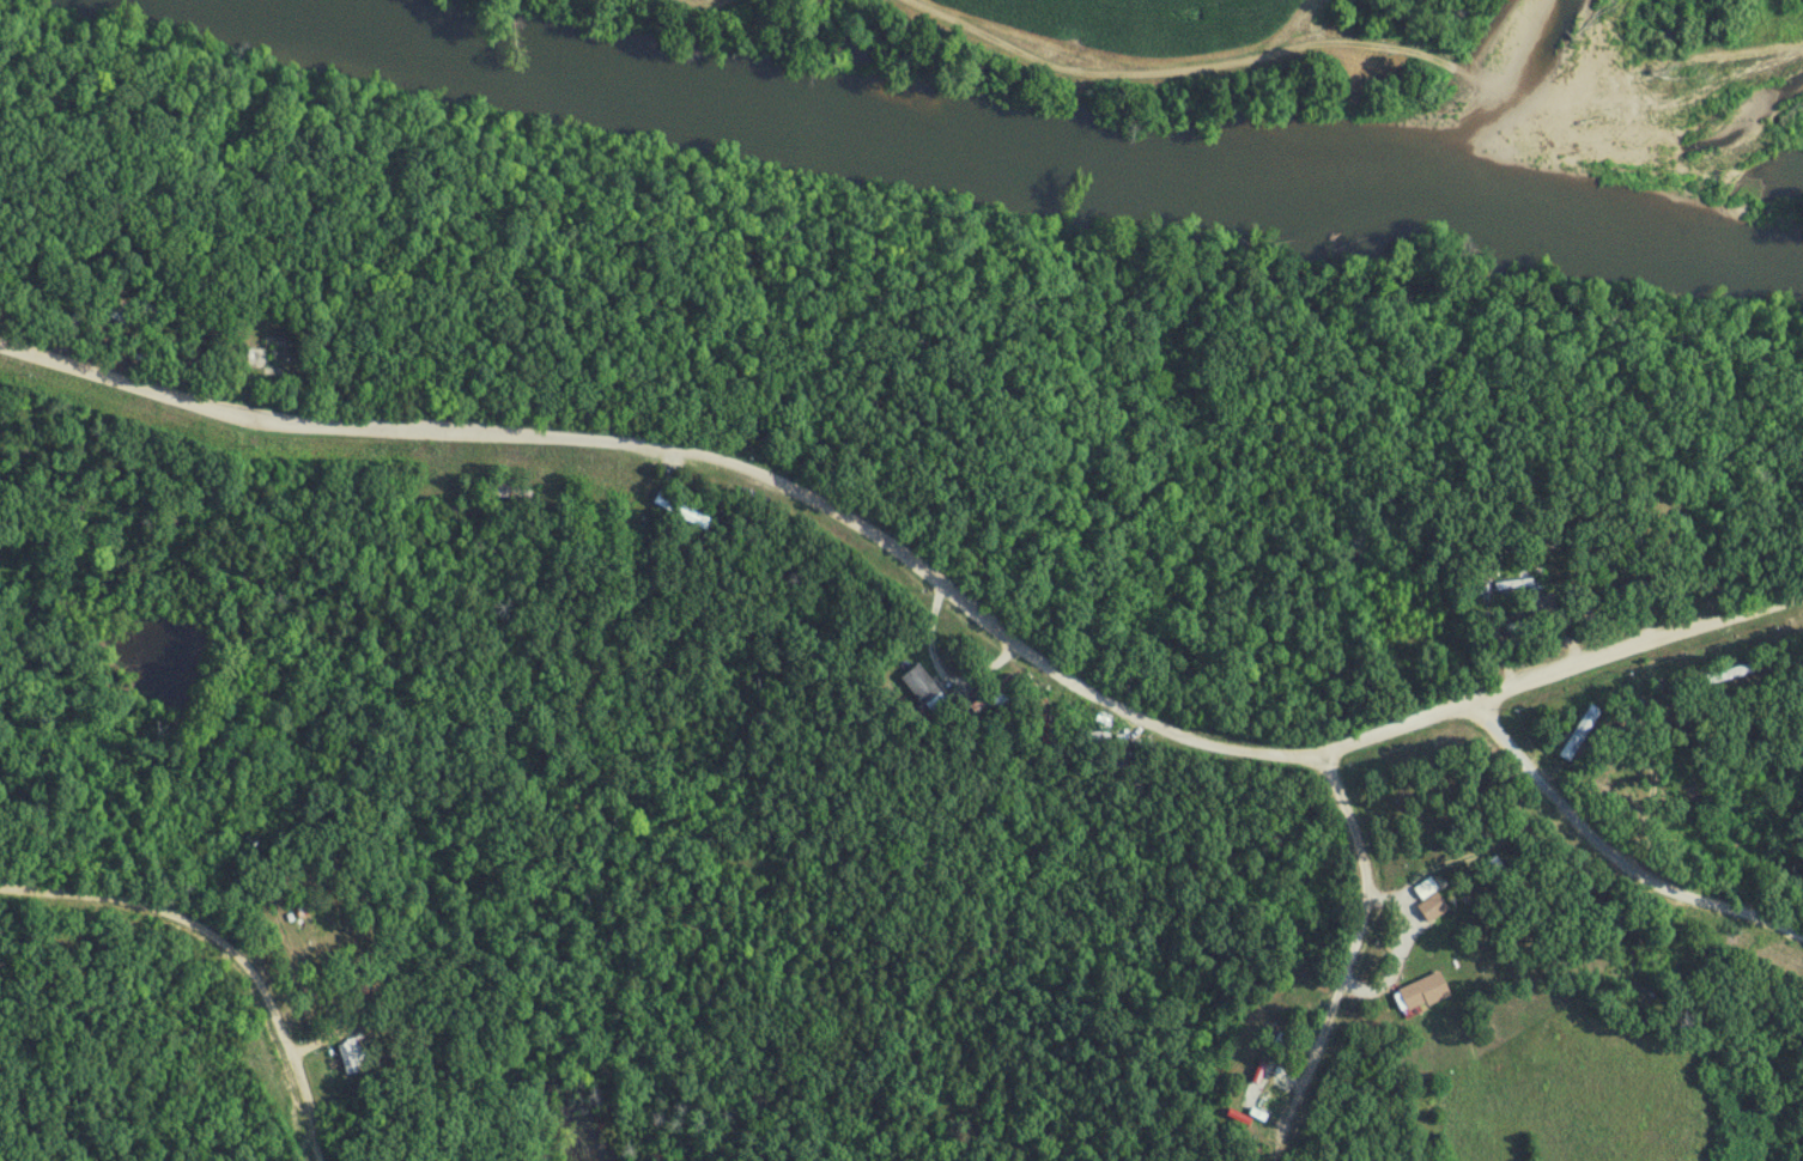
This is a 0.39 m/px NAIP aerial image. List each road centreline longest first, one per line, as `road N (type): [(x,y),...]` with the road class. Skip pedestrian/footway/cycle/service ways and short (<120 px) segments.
road 1 (residential): [(1802,598),(1659,638),(1324,753),(1273,755),(1151,725),(1001,638),(879,536),(764,473),(645,443),(299,420),(0,343)]
road 2 (residential): [(1437,61),(1378,43),(1335,44),(1196,74),(1130,78),(1044,67),(916,0)]
road 3 (residential): [(316,1160),(289,1062),(253,980),(212,934),(170,912),(0,887)]
road 4 (residential): [(1324,753),(1365,896),(1342,981),(1263,1160)]
road 5 (residential): [(1802,936),(1761,918),(1712,912),(1608,851),(1554,798),(1477,699)]

